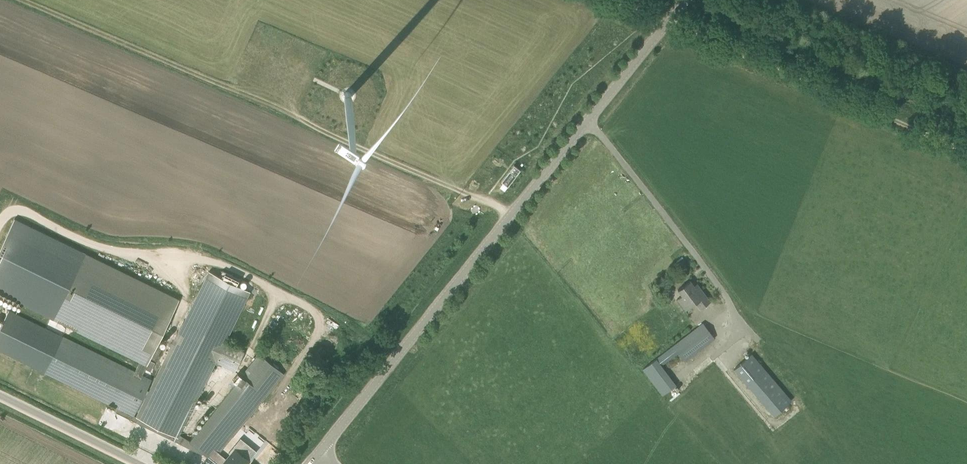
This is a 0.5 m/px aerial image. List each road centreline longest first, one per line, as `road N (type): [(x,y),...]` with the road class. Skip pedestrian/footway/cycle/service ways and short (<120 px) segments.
road 1 (tertiary): [(319,452),(685,0)]
road 2 (track): [(666,24),(966,153)]
road 3 (unclassified): [(139,463),(0,396)]

